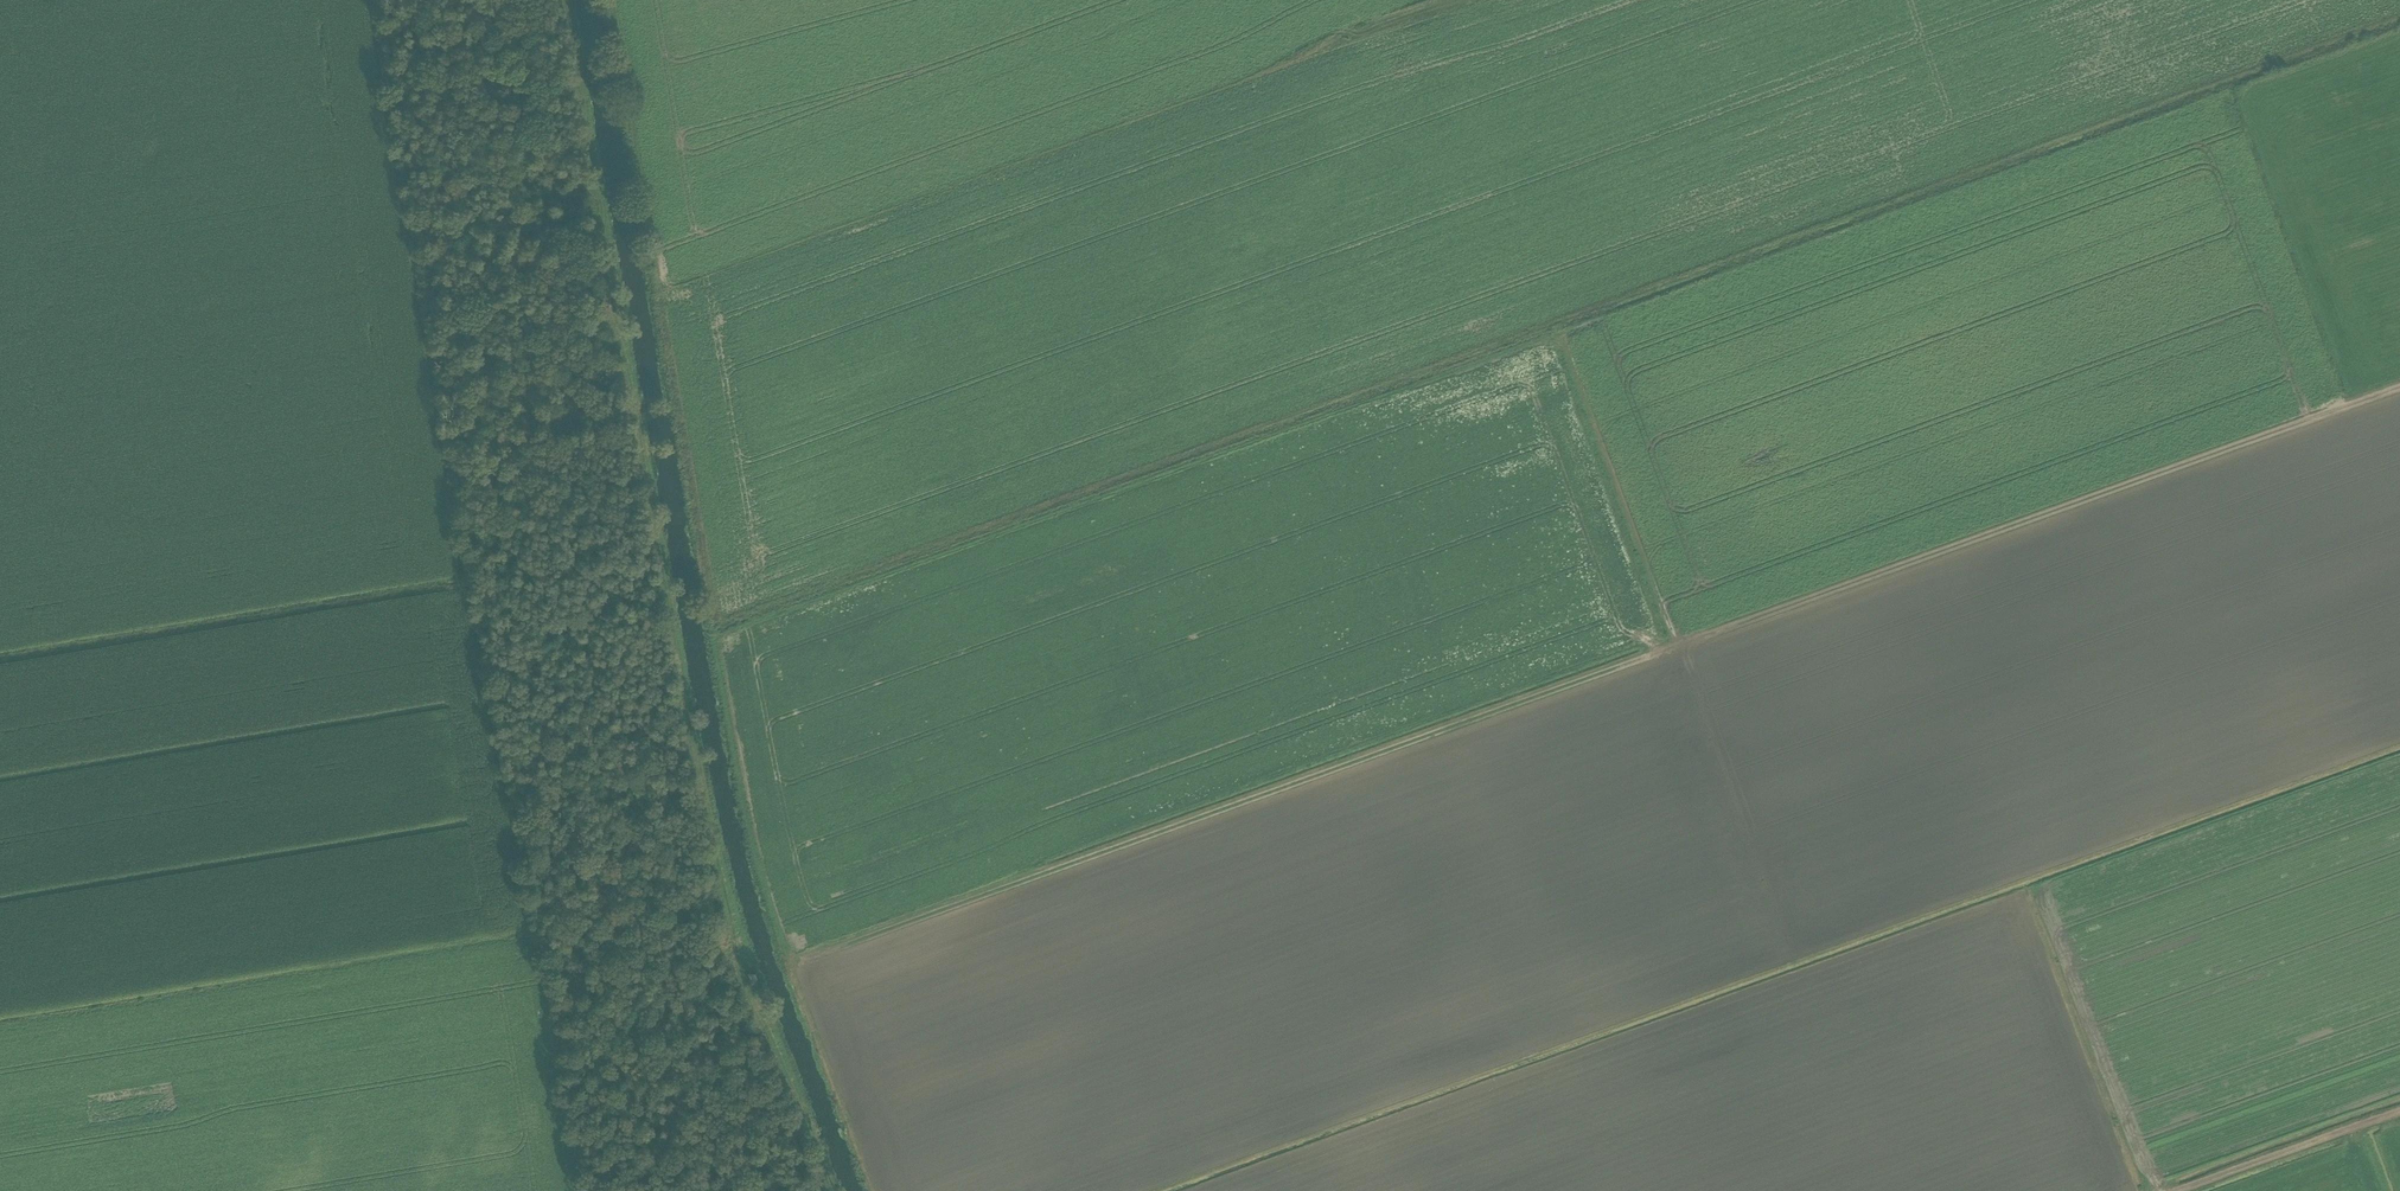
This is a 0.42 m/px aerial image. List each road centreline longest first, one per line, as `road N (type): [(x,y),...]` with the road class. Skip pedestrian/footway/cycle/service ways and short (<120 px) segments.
road 1 (track): [(2399,386),(975,898)]
road 2 (track): [(833,1190),(746,980),(633,349),(612,301),(616,268),(572,0)]
road 3 (track): [(2399,1110),(2174,1190)]
road 4 (track): [(1464,0),(1348,42)]

